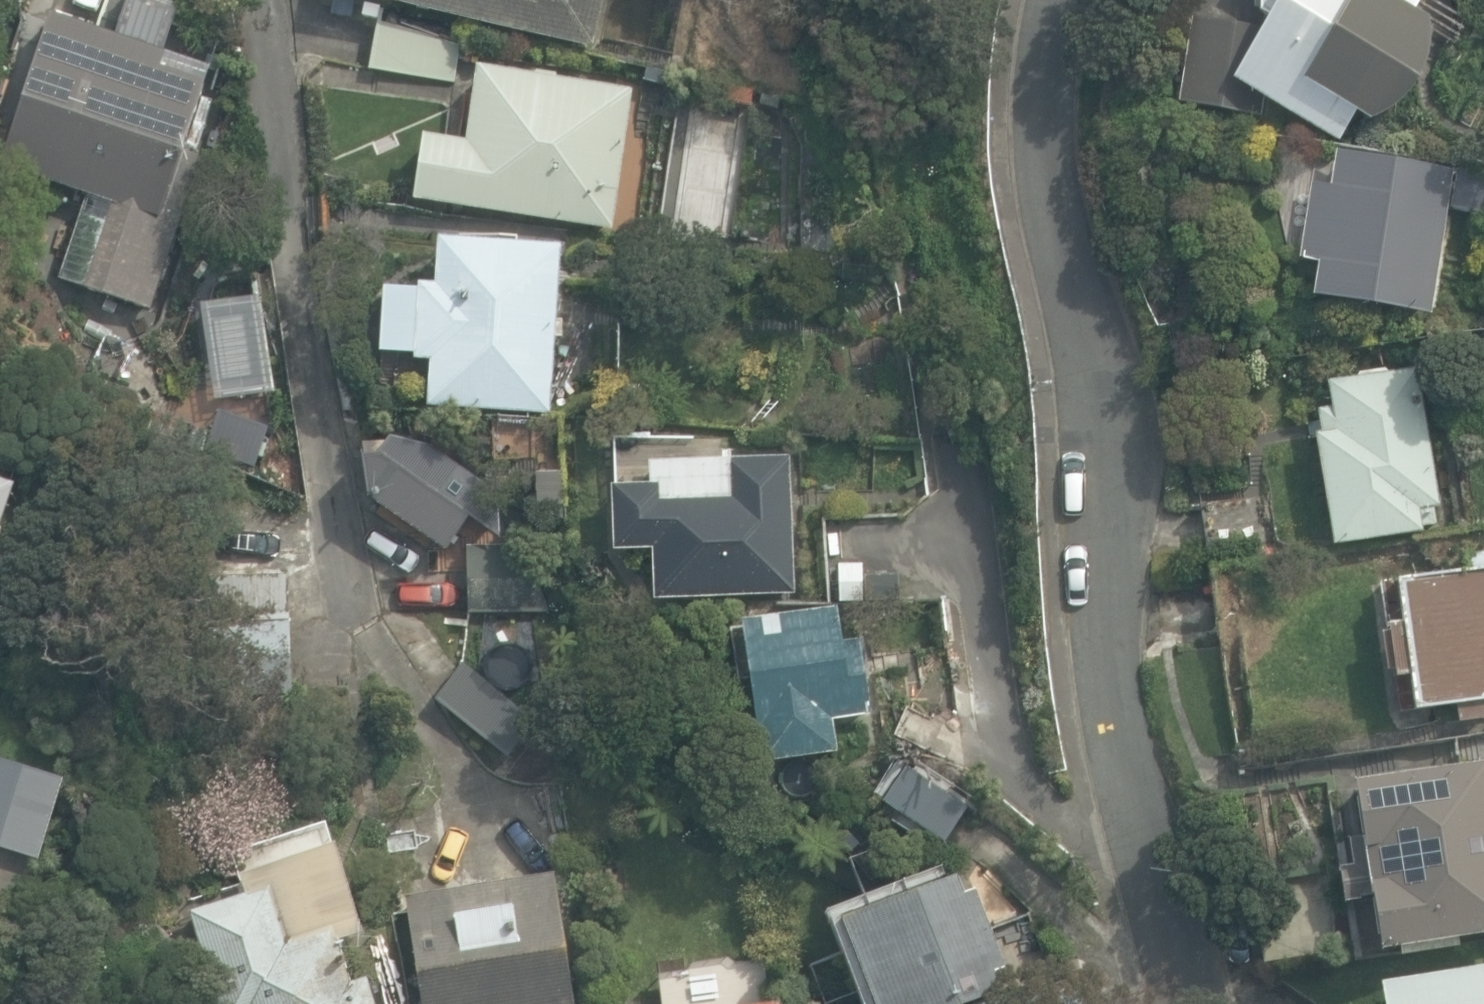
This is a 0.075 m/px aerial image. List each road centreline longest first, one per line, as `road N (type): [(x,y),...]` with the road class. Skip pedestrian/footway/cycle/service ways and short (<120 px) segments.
road 1 (residential): [(1199,1003),(1124,688),(1105,408),(1087,306),(1050,205),(1044,107),(1059,0)]

